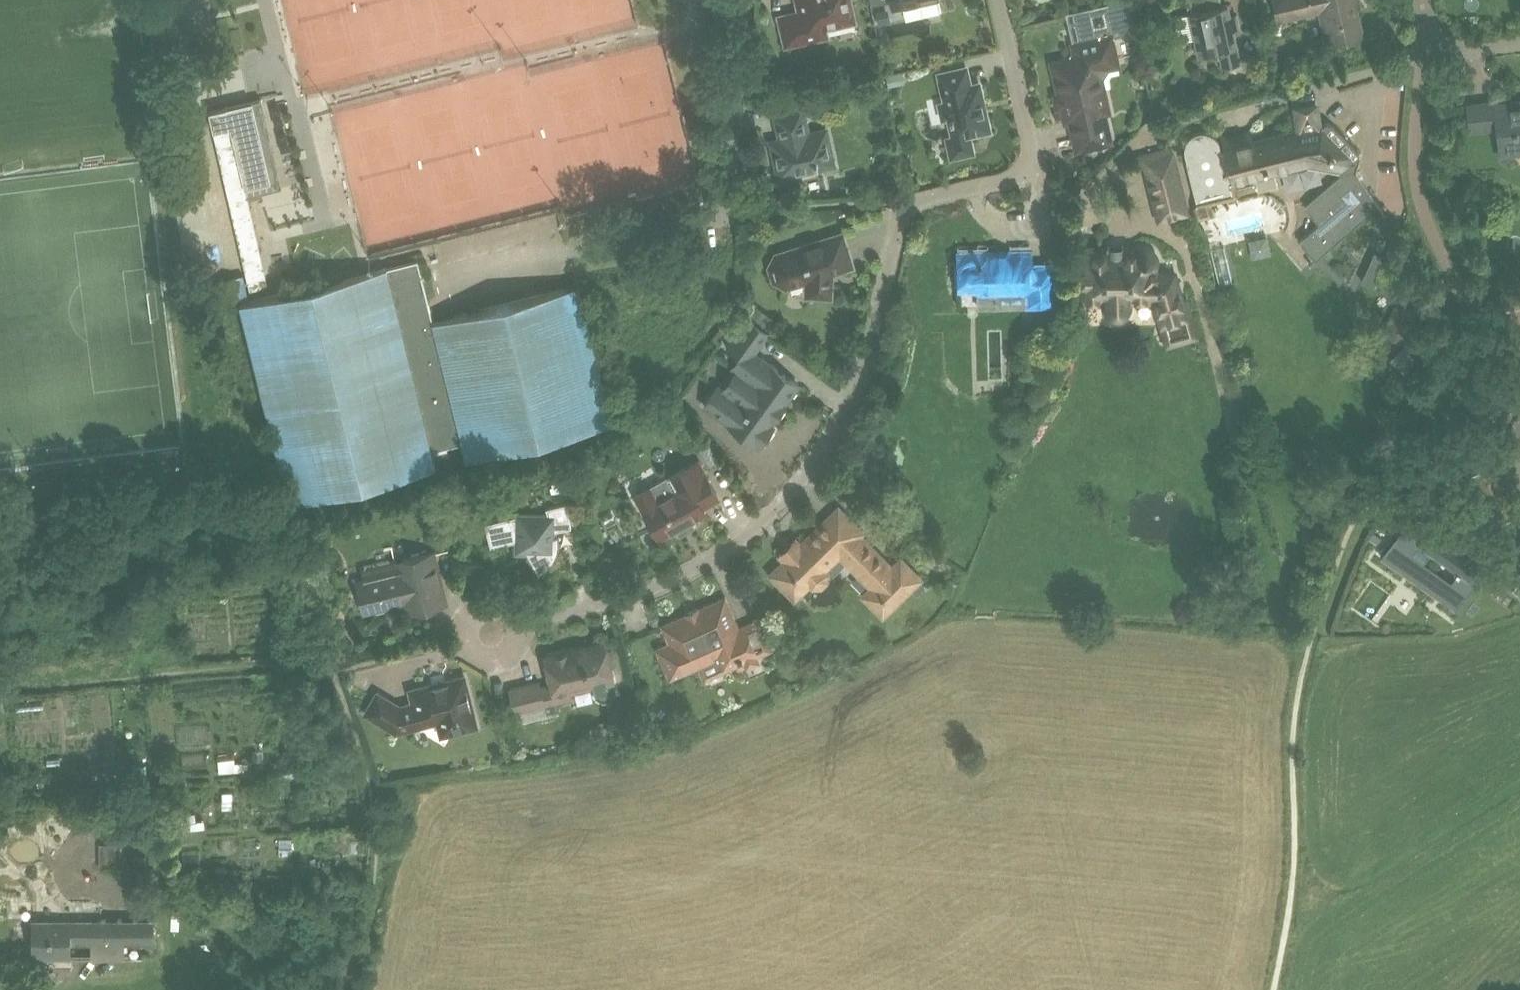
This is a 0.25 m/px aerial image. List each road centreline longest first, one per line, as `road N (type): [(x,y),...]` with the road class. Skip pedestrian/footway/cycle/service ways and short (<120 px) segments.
road 1 (residential): [(513,632),(701,571),(779,515),(809,479),(859,384),(904,214),(1036,166),(999,0)]
road 2 (track): [(1274,989),(1296,877),(1301,679),(1341,554)]
road 3 (unclassified): [(575,256),(726,221),(751,0)]
road 4 (residential): [(1341,554),(1362,510),(1486,423),(1502,398),(1477,326)]
road 5 (residential): [(1477,326),(1419,194),(1423,56)]

